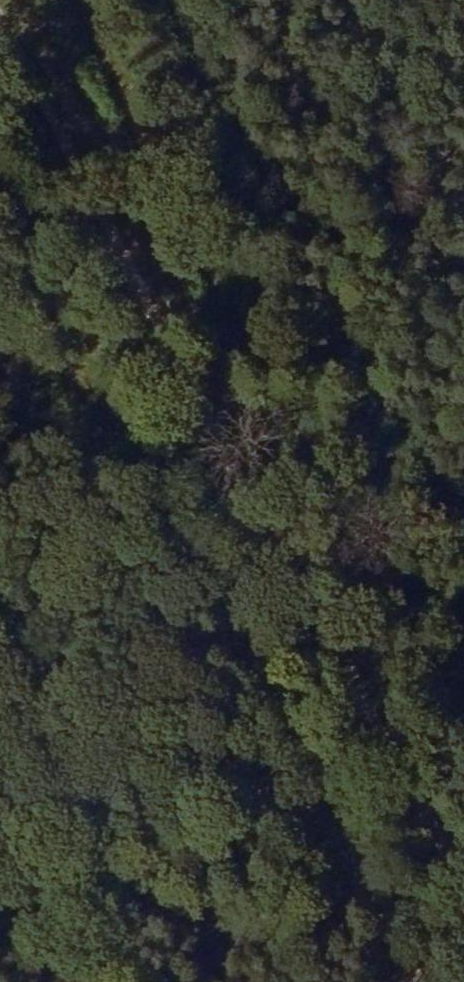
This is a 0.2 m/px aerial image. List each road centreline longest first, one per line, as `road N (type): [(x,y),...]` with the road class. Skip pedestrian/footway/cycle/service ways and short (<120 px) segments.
road 1 (track): [(0,163),(445,981)]
road 2 (track): [(8,0),(79,142),(405,677)]
road 3 (track): [(463,642),(316,736),(0,876)]
road 4 (track): [(463,836),(423,759),(405,677)]

